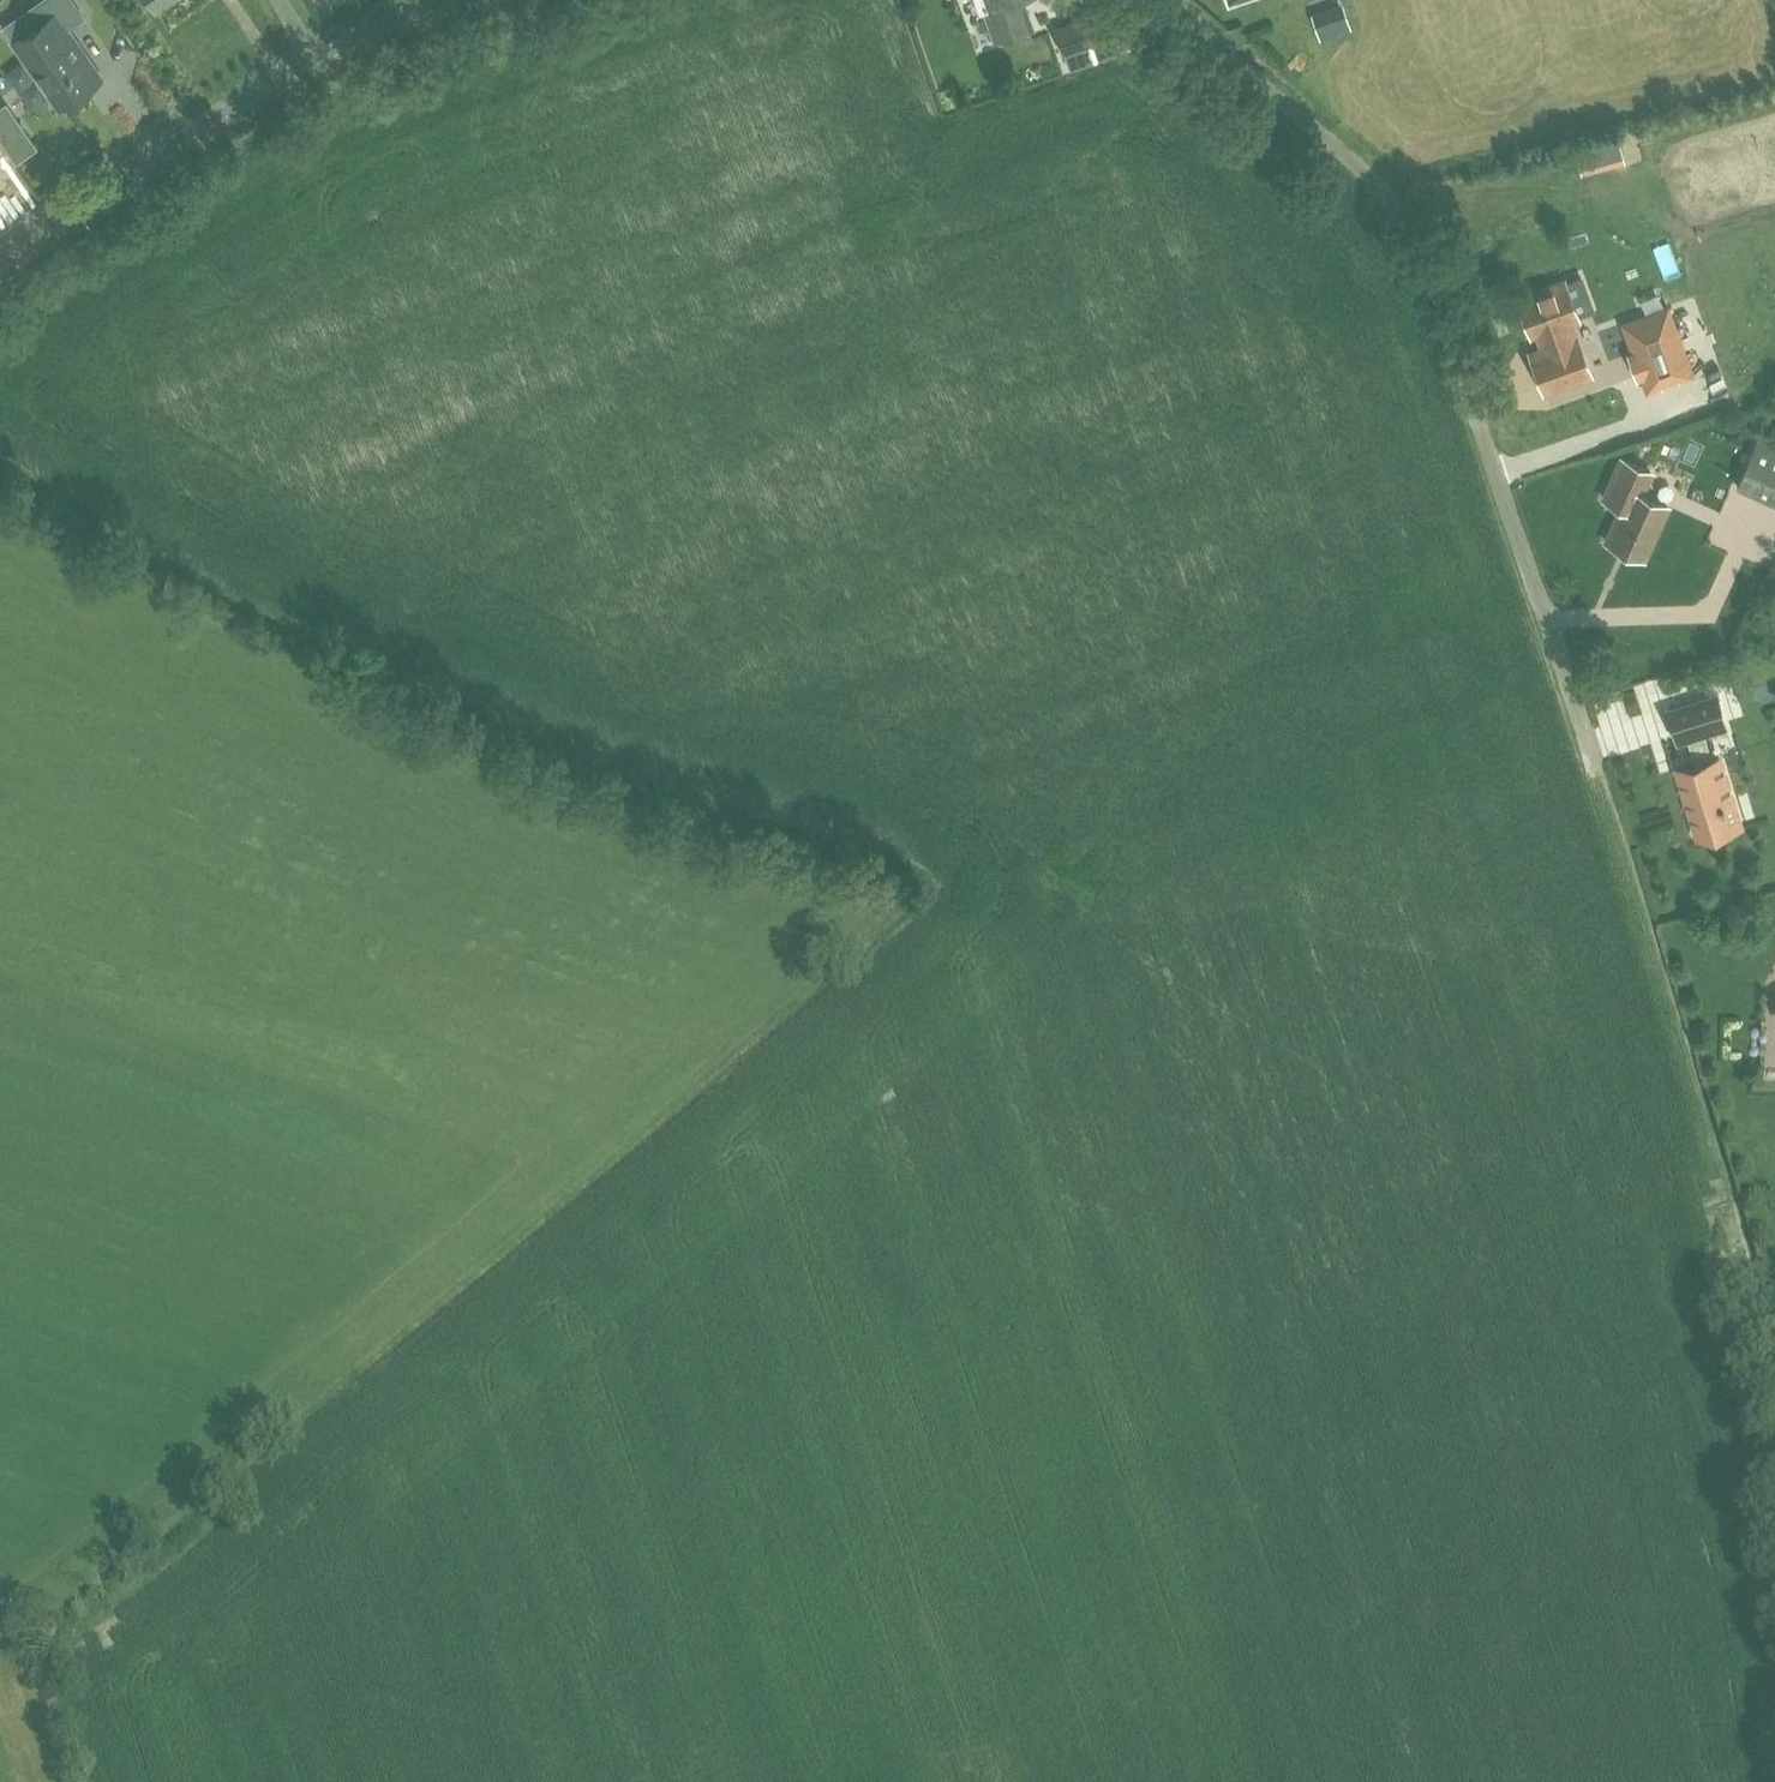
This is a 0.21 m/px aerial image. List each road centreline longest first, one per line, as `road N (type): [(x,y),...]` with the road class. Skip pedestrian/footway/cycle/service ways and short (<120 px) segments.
road 1 (unclassified): [(1169,0),(1338,148),(1400,216),(1474,392),(1574,687)]
road 2 (track): [(1574,687),(1774,1344)]
road 3 (tertiary): [(0,261),(245,100),(446,0)]

